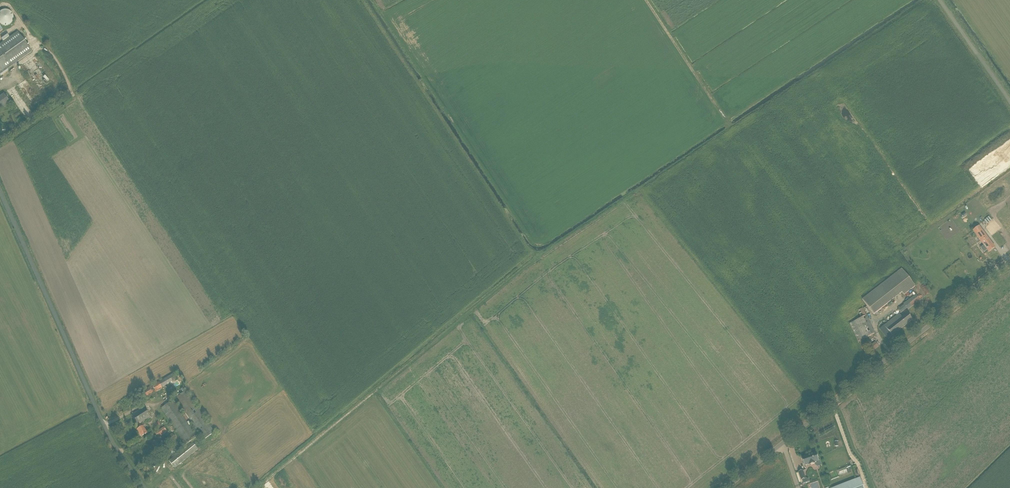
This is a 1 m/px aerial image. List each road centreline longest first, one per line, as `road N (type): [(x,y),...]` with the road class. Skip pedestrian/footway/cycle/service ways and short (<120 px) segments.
road 1 (unclassified): [(728,487),(1009,265)]
road 2 (unclassified): [(143,487),(112,441),(0,193)]
road 3 (track): [(732,128),(645,0)]
road 4 (unclassified): [(1009,103),(939,0)]

